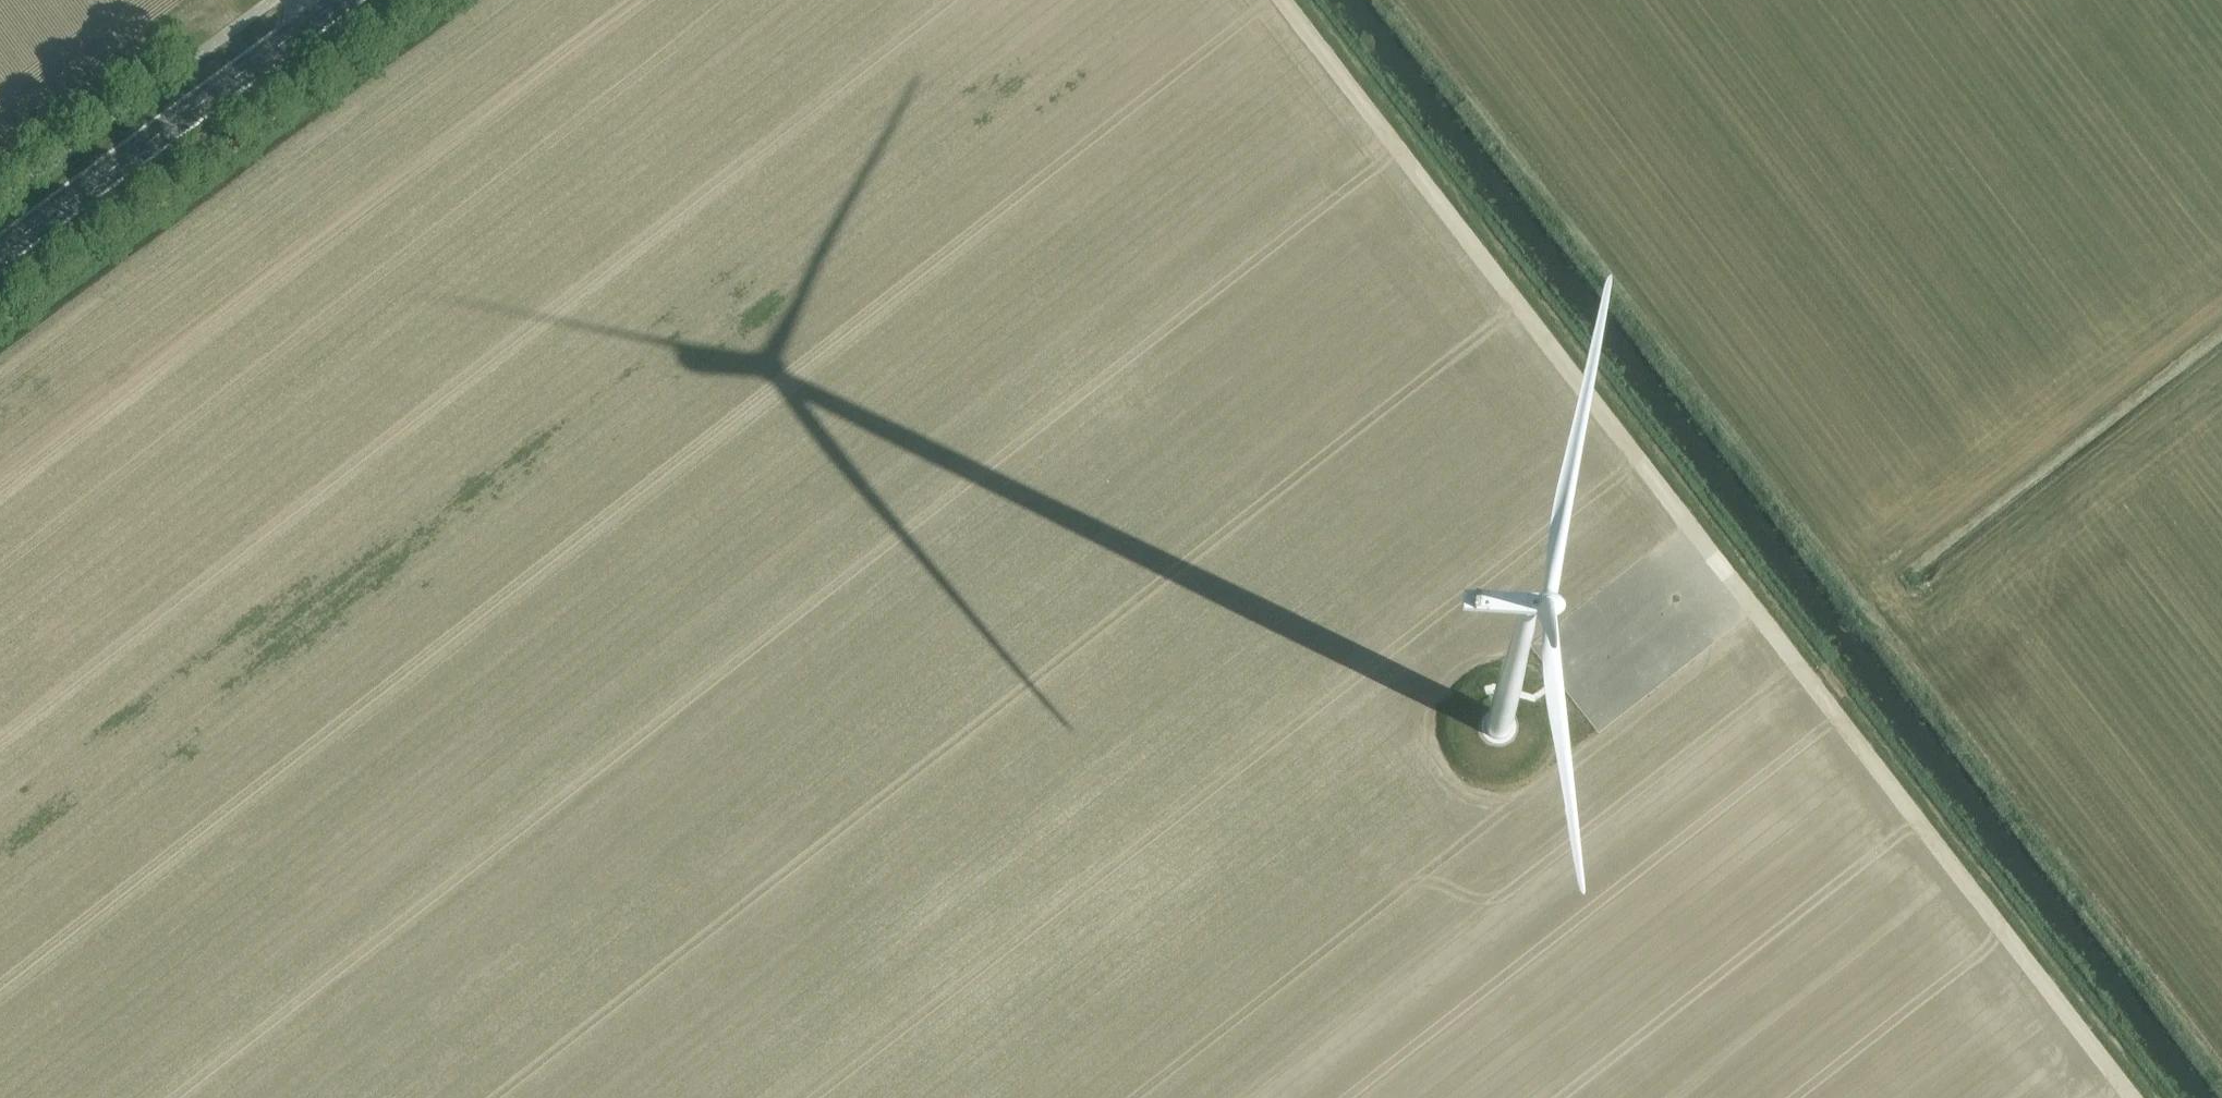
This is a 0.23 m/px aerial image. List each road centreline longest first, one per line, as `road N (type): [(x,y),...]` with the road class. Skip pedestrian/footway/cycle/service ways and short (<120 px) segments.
road 1 (track): [(2128,1097),(1284,0)]
road 2 (secondary): [(0,266),(357,0)]

